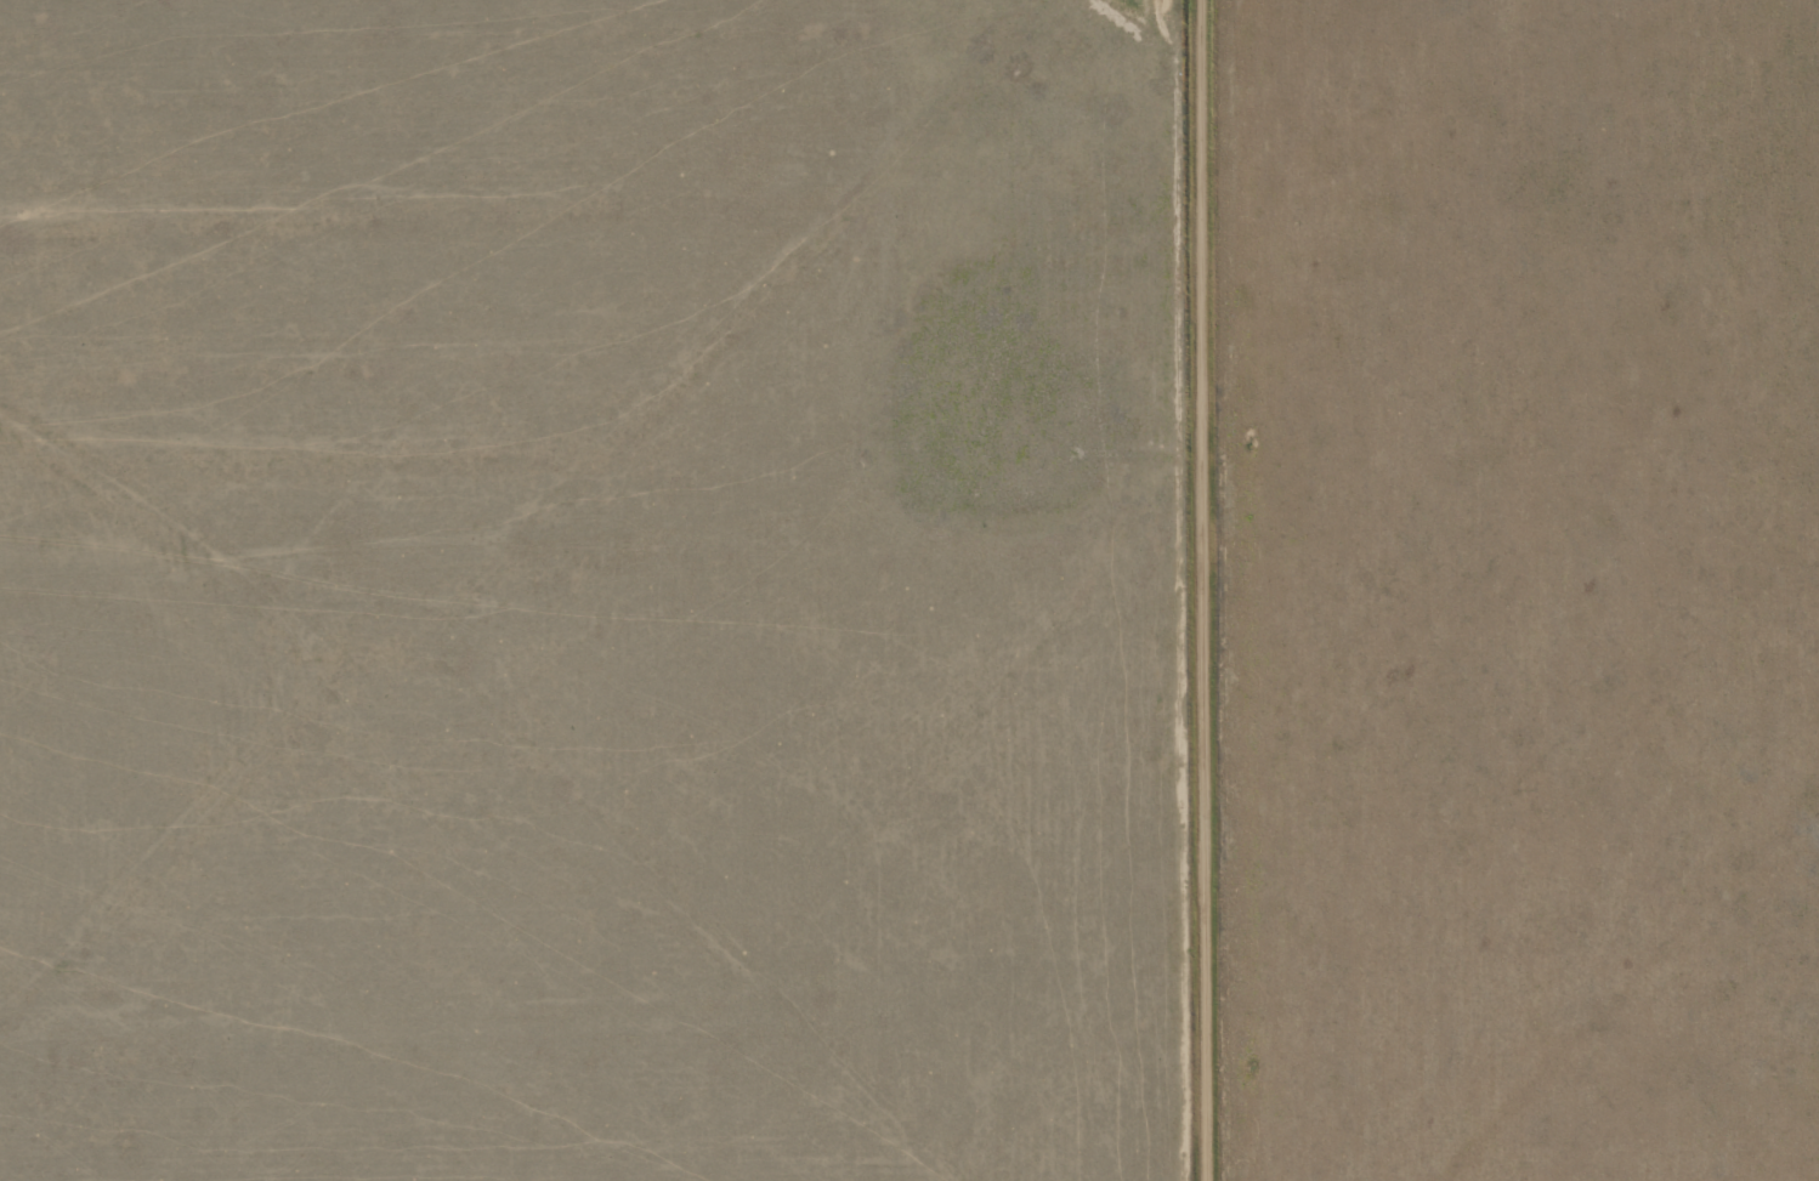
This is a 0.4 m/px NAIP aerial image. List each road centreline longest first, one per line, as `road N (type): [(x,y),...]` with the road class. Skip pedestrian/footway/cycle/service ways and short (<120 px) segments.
road 1 (residential): [(1207,0),(1210,1180)]

